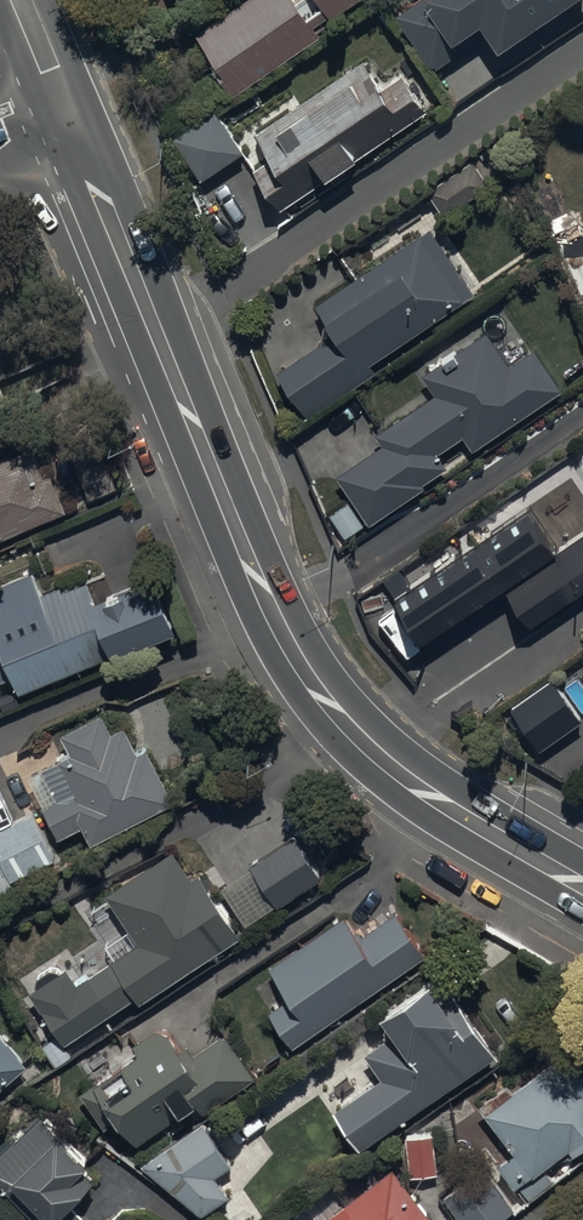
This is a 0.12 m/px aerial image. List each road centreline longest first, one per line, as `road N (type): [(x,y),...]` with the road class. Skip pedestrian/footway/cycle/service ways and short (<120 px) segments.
road 1 (secondary): [(66,119),(265,600),(325,702),(415,784),(582,885)]
road 2 (secondary): [(16,0),(66,119)]

